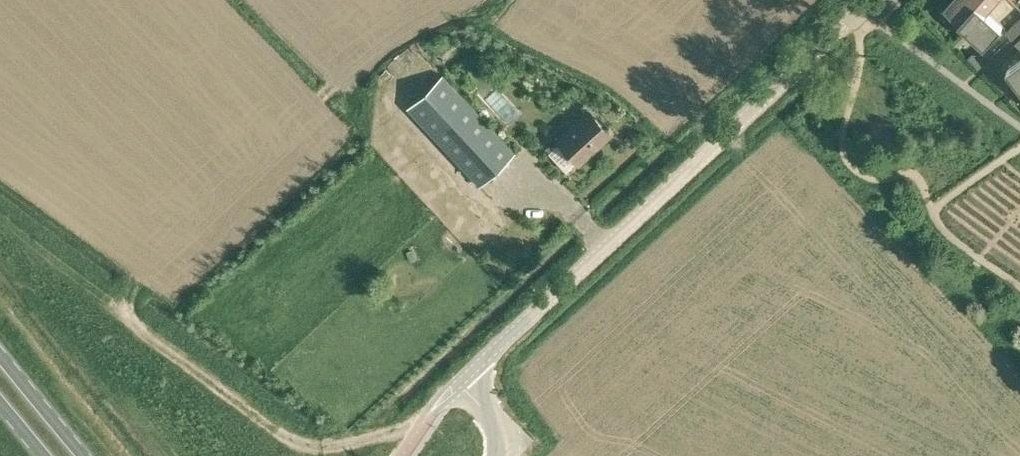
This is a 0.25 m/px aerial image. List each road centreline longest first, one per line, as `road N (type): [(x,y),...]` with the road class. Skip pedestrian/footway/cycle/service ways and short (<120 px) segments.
road 1 (unclassified): [(459,384),(824,44)]
road 2 (primary): [(85,455),(0,359)]

